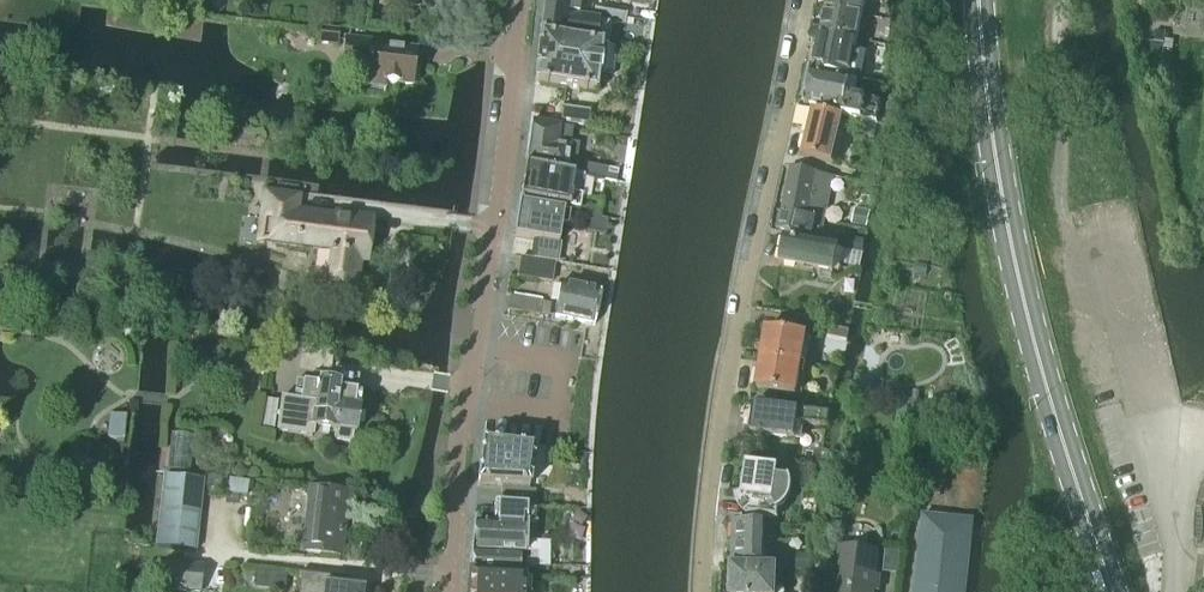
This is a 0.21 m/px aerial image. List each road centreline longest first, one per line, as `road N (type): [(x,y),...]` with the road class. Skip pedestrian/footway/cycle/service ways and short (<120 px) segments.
road 1 (primary): [(1113,591),(1060,431),(1003,203),(980,0)]
road 2 (residential): [(705,591),(718,456),(806,0)]
road 3 (tertiary): [(451,591),(516,0)]
road 4 (unclassified): [(1174,591),(1173,499),(1160,431),(1077,243)]

